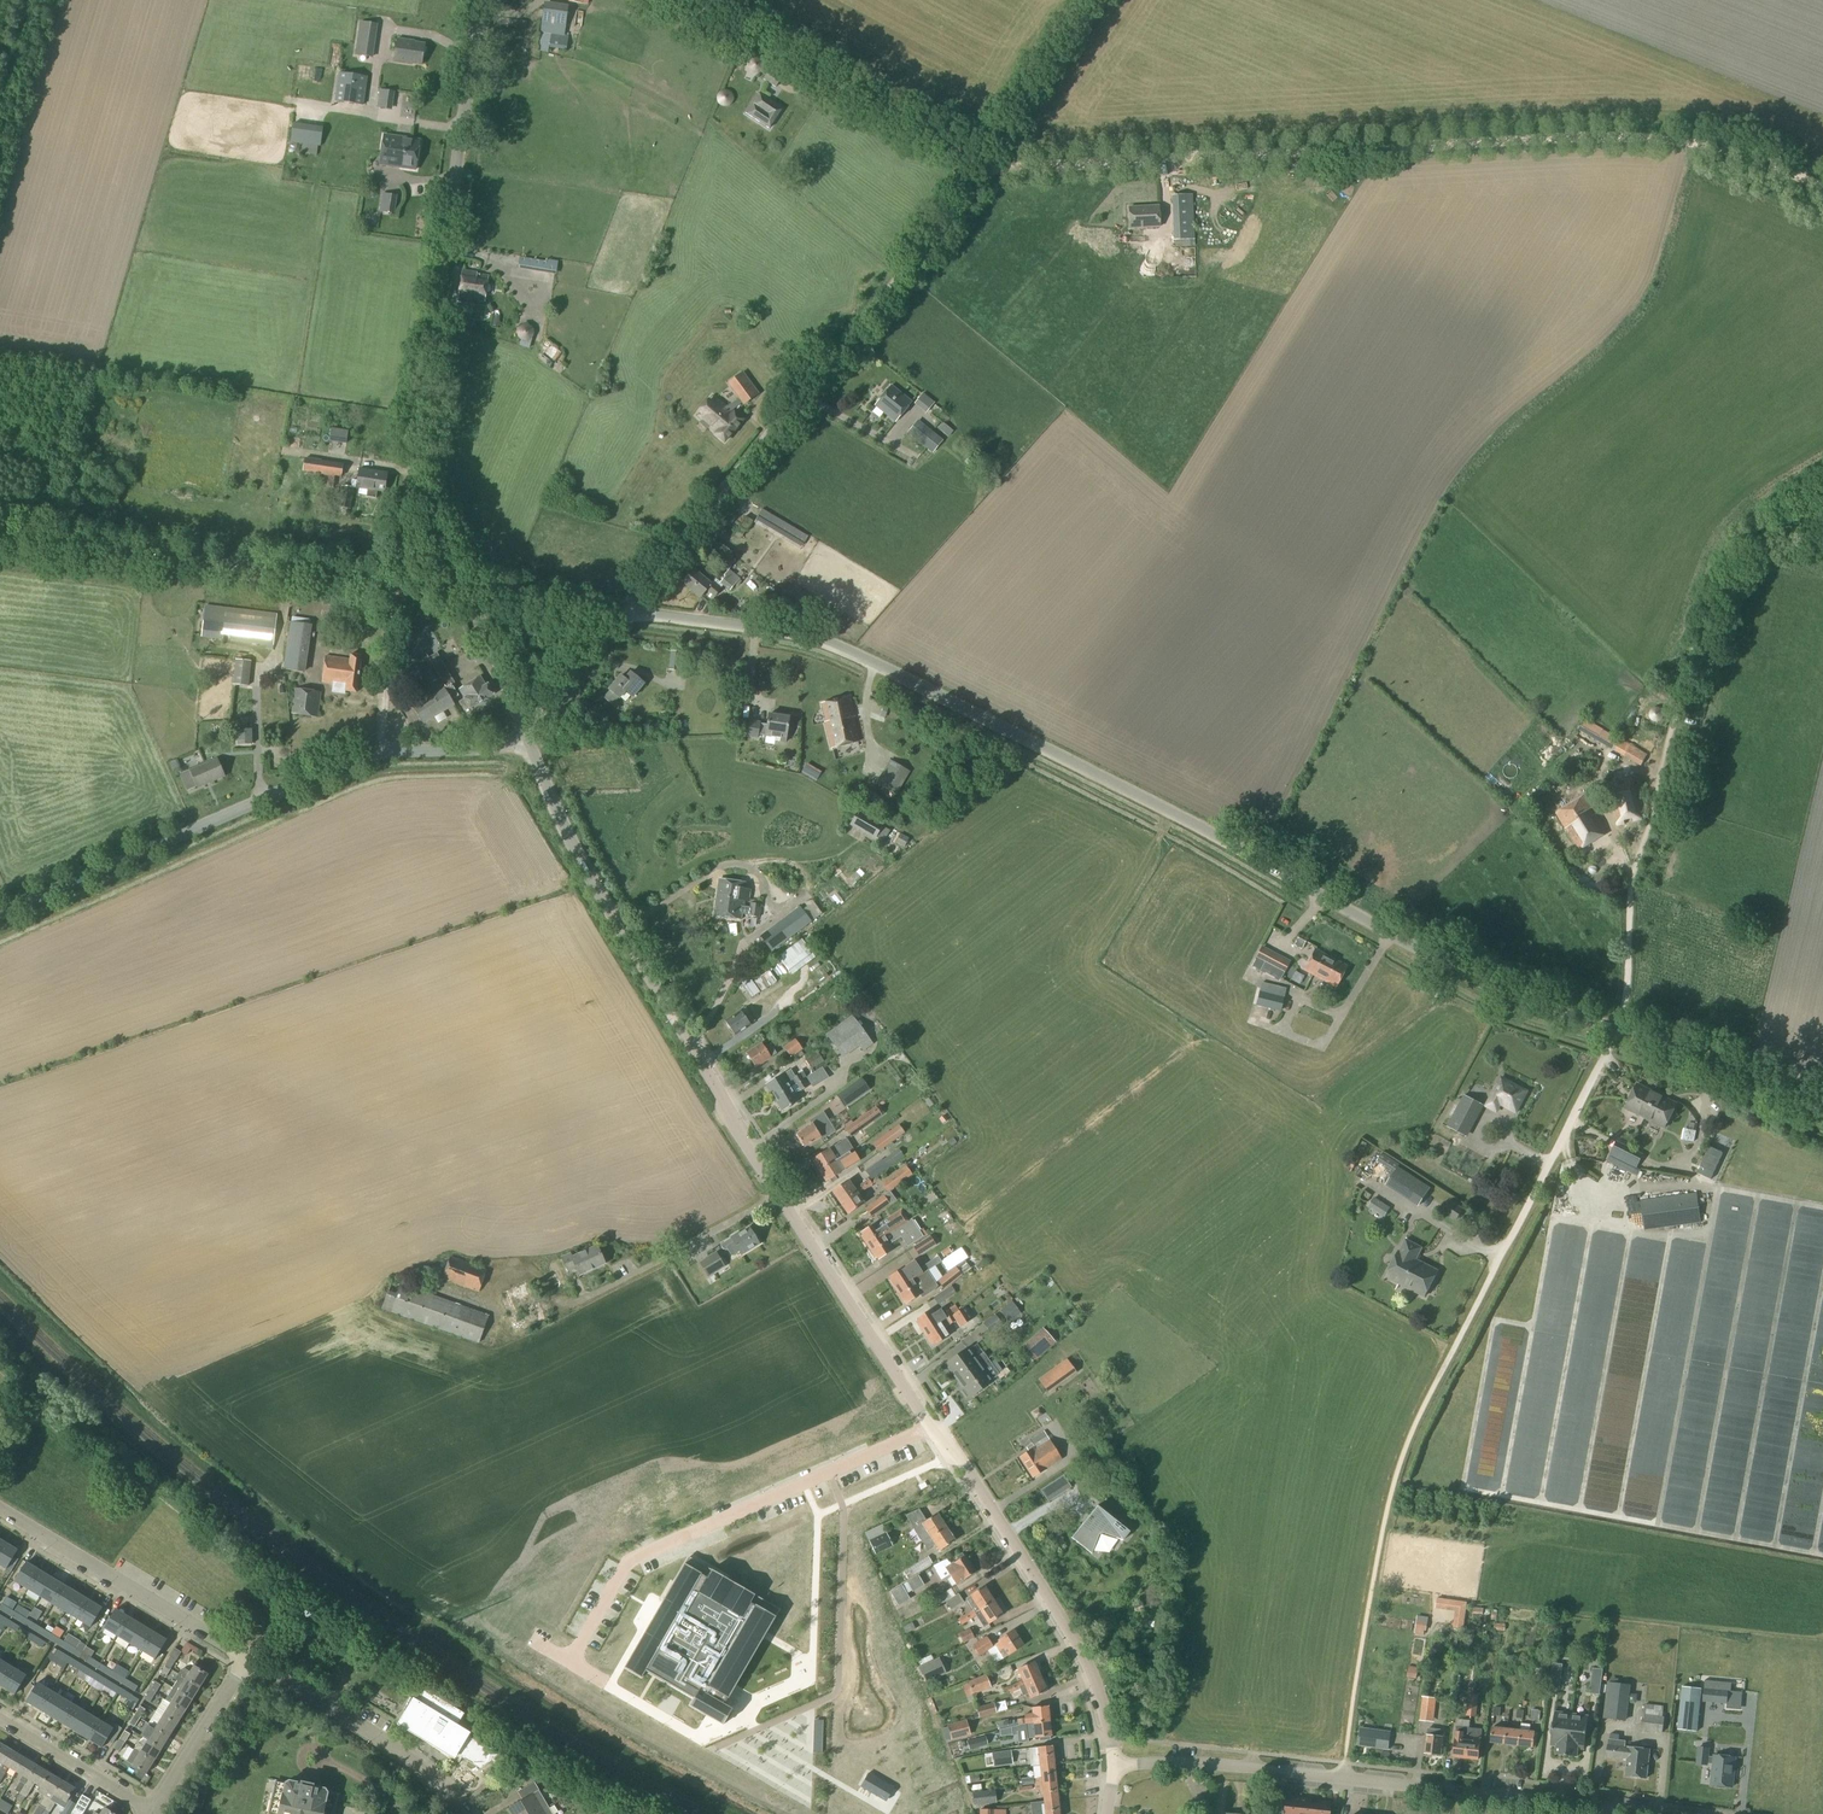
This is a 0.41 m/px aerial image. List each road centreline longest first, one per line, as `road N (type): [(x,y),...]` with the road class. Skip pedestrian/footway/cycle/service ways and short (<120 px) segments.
road 1 (tertiary): [(1114,1766),(1081,1653),(725,1111),(582,874),(522,730)]
road 2 (unclassified): [(1617,1030),(1473,981),(1171,814),(831,645),(624,611)]
road 3 (track): [(990,165),(1658,136),(1704,140),(1822,186)]
road 4 (track): [(1342,1779),(1398,1465),(1586,1093)]
road 5 (tertiary): [(463,591),(416,462),(480,0)]
road 6 (track): [(1617,1030),(1631,890),(1704,599),(1724,564),(1822,503)]
road 7 (unclassified): [(624,611),(990,165)]
road 8 (track): [(0,932),(364,774),(503,764),(531,753)]
road 9 (unclassified): [(0,915),(364,756),(485,750),(522,730)]
road 10 (residential): [(1663,1813),(1178,1761),(1114,1766)]
road 11 (unclassified): [(463,591),(0,536)]
road 12 (unclassified): [(990,165),(678,0)]
road 13 (residential): [(244,1662),(0,1513)]
road 14 (residential): [(466,1813),(364,1726),(244,1662)]
road 15 (unclassified): [(1822,1112),(1617,1030)]
road 16 (unclassified): [(990,165),(1104,0)]
road 17 (residential): [(153,1812),(0,1720)]
road 18 (residential): [(153,1812),(244,1662)]
road 19 (unclassified): [(522,730),(624,611)]
road 20 (tertiary): [(522,730),(463,591)]

